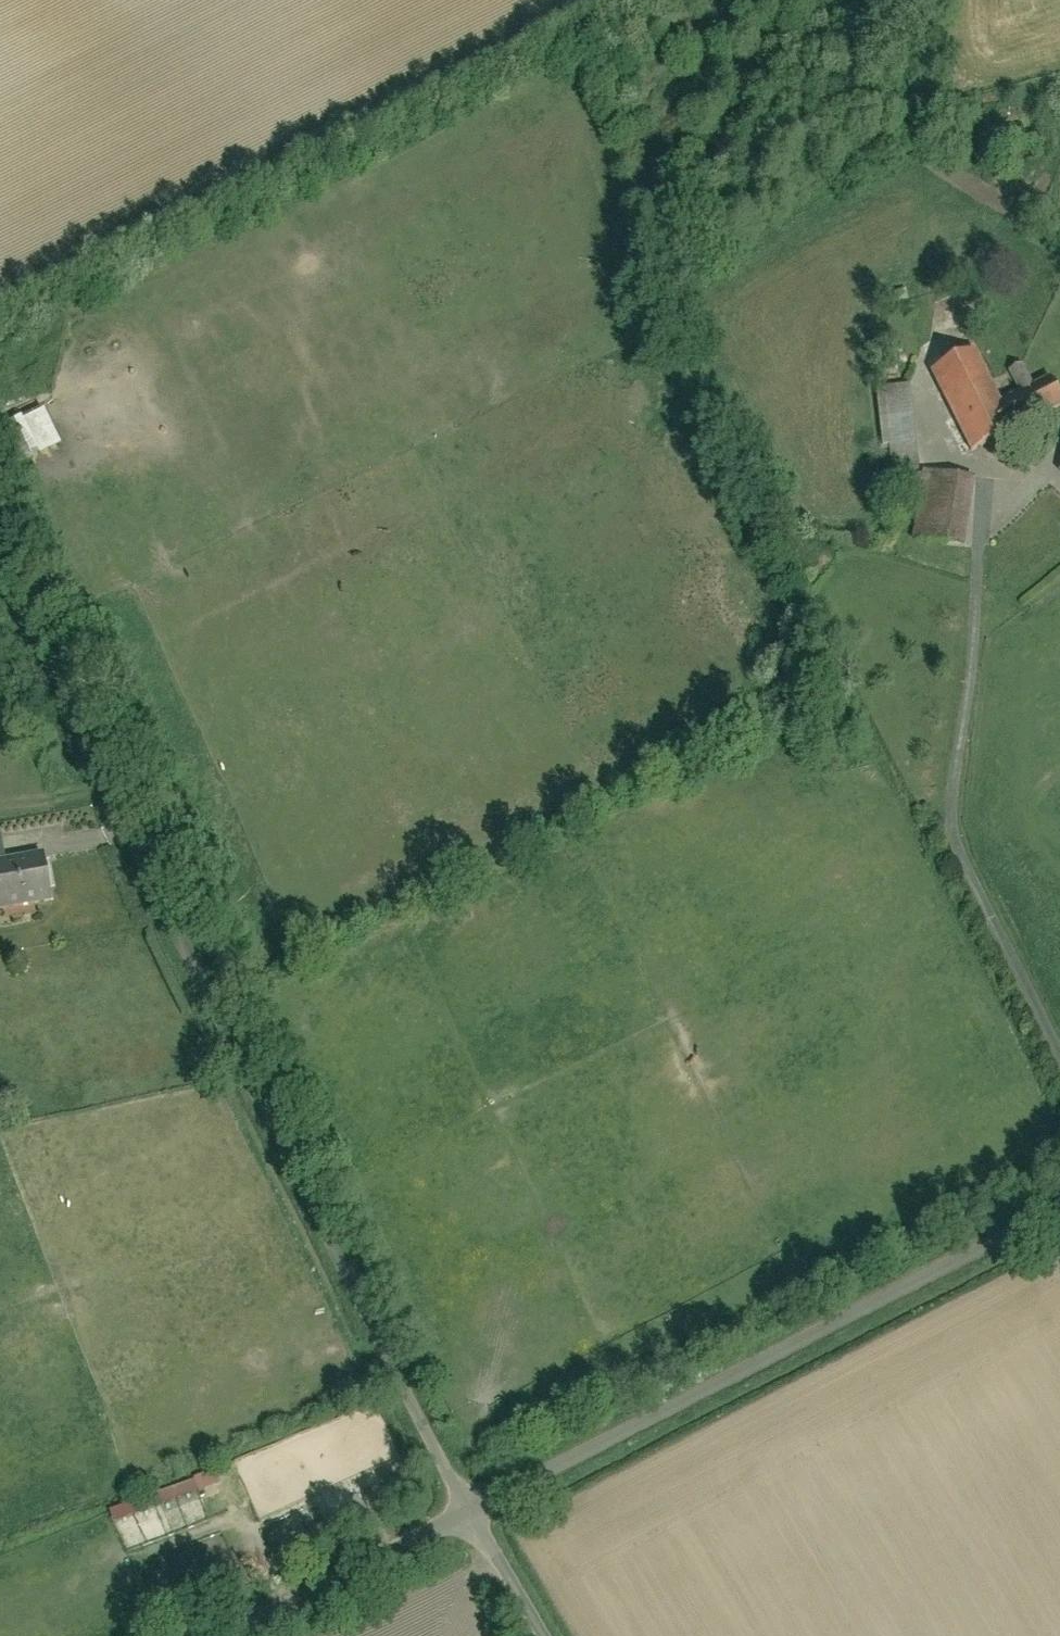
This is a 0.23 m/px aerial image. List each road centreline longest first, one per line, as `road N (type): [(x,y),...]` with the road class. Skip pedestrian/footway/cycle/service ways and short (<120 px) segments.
road 1 (residential): [(0,562),(343,1250),(457,1508)]
road 2 (residential): [(1059,1194),(457,1508)]
road 3 (residential): [(457,1508),(218,1635)]
road 4 (residential): [(457,1508),(531,1635)]

